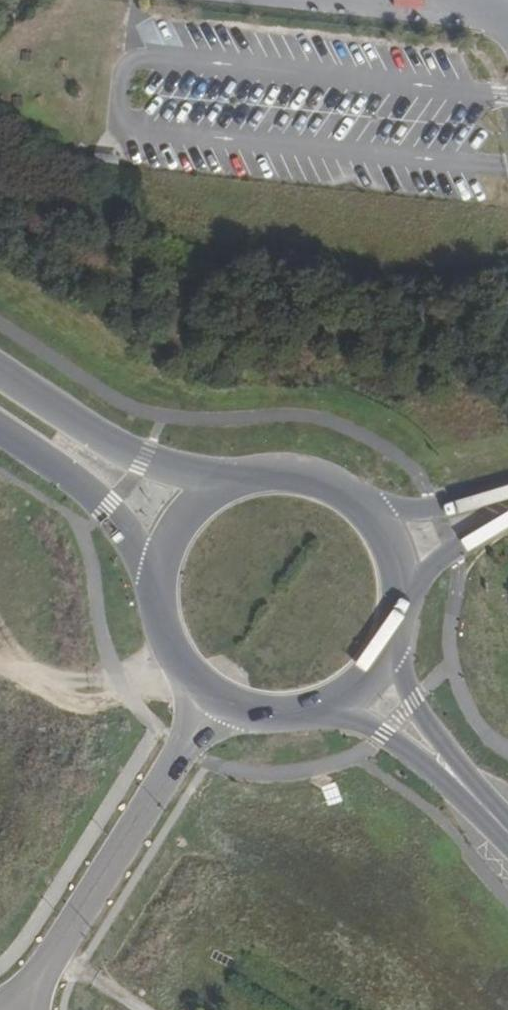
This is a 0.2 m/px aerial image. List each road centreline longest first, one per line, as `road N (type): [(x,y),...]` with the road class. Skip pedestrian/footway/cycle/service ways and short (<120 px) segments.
road 1 (unclassified): [(220,700),(21,1009)]
road 2 (primary): [(389,648),(400,608),(397,566),(379,528),(350,498),(312,480),(270,476),(229,486)]
road 3 (primary): [(229,486),(144,457),(0,363)]
road 4 (primary): [(320,711),(384,735),(507,842)]
road 5 (primary): [(507,836),(389,648)]
road 6 (primary): [(0,427),(107,507),(159,578)]
road 7 (track): [(0,668),(119,680),(149,676),(175,658)]
road 8 (primary): [(159,578),(160,620),(175,658),(220,700)]
road 9 (primary): [(229,486),(196,508),(172,540),(159,578)]

